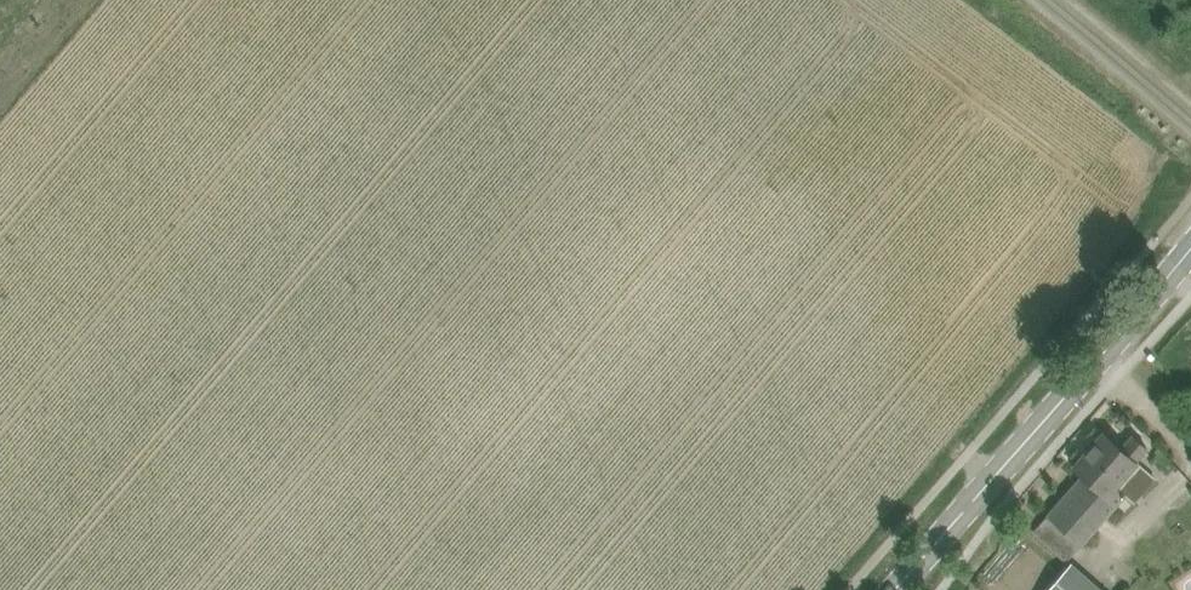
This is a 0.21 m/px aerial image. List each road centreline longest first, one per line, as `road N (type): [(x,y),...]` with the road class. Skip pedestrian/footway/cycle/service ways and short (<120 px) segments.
road 1 (secondary): [(897,589),(1190,250)]

